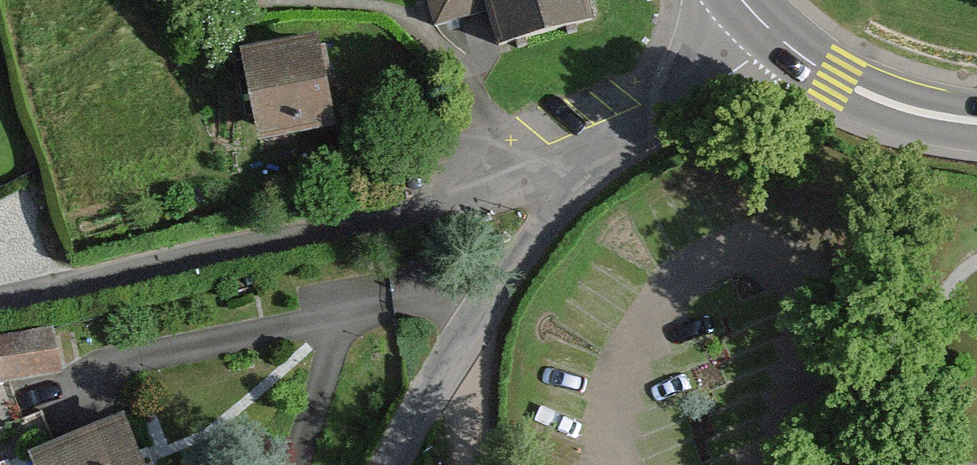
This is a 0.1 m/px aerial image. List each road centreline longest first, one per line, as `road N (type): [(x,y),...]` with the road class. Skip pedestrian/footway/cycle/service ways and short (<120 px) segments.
road 1 (residential): [(604,166),(0,312)]
road 2 (residential): [(604,166),(534,243),(414,421),(395,464)]
road 3 (secondary): [(777,34),(885,100),(976,119)]
road 4 (residential): [(777,34),(604,166)]

